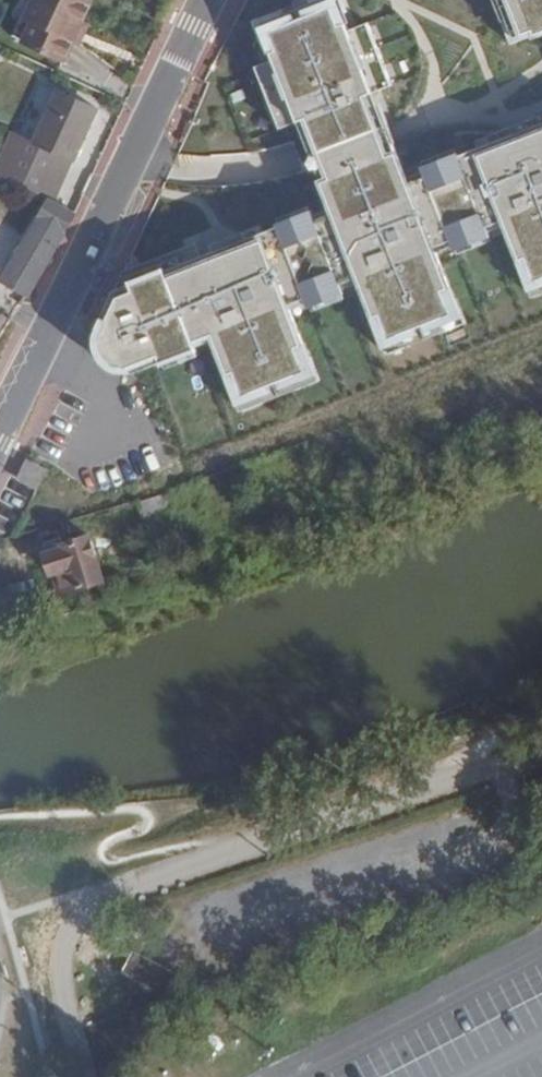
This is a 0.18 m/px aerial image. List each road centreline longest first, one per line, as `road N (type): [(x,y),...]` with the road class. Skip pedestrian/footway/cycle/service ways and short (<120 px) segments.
road 1 (residential): [(0,430),(206,0)]

